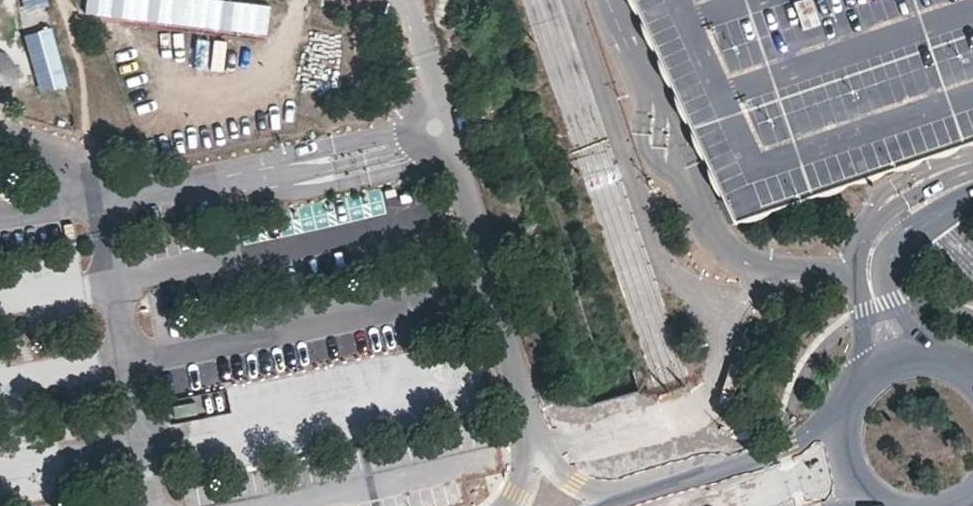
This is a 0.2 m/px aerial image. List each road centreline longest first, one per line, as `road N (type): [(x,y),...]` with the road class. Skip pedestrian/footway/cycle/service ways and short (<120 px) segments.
road 1 (secondary): [(848,407),(800,446),(629,505)]
road 2 (secondary): [(965,366),(941,357),(899,360),(870,376),(848,407)]

